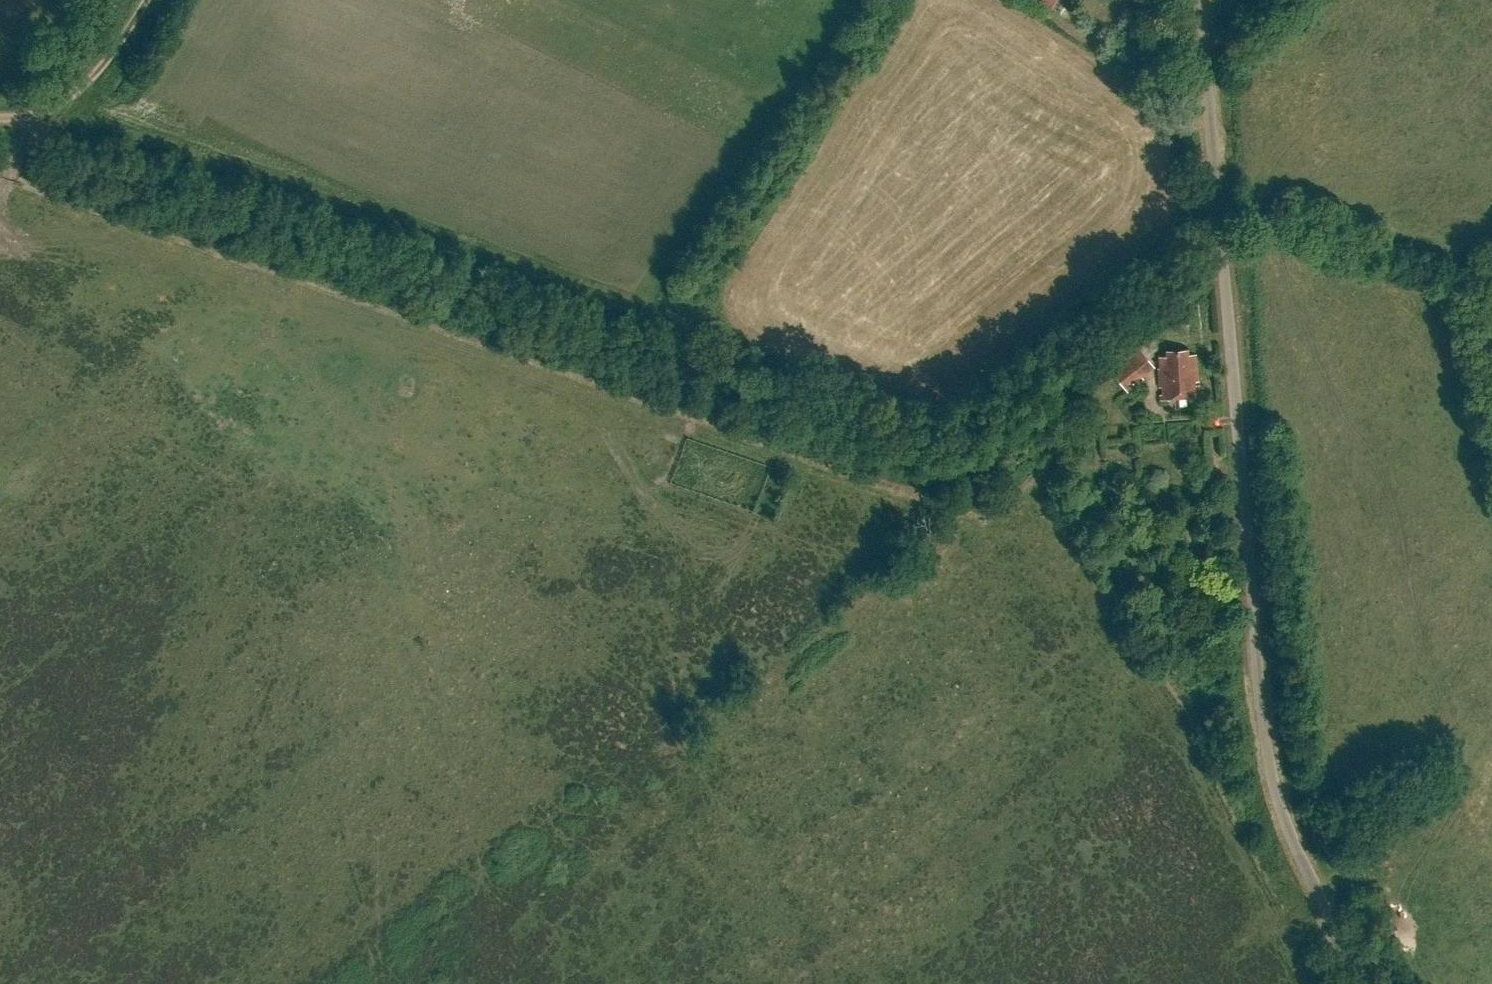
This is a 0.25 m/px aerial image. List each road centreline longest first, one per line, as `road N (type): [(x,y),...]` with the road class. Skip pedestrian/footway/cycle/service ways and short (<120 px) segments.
road 1 (unclassified): [(1355,983),(1272,806),(1196,0)]
road 2 (track): [(0,117),(38,116),(83,84),(145,0)]

